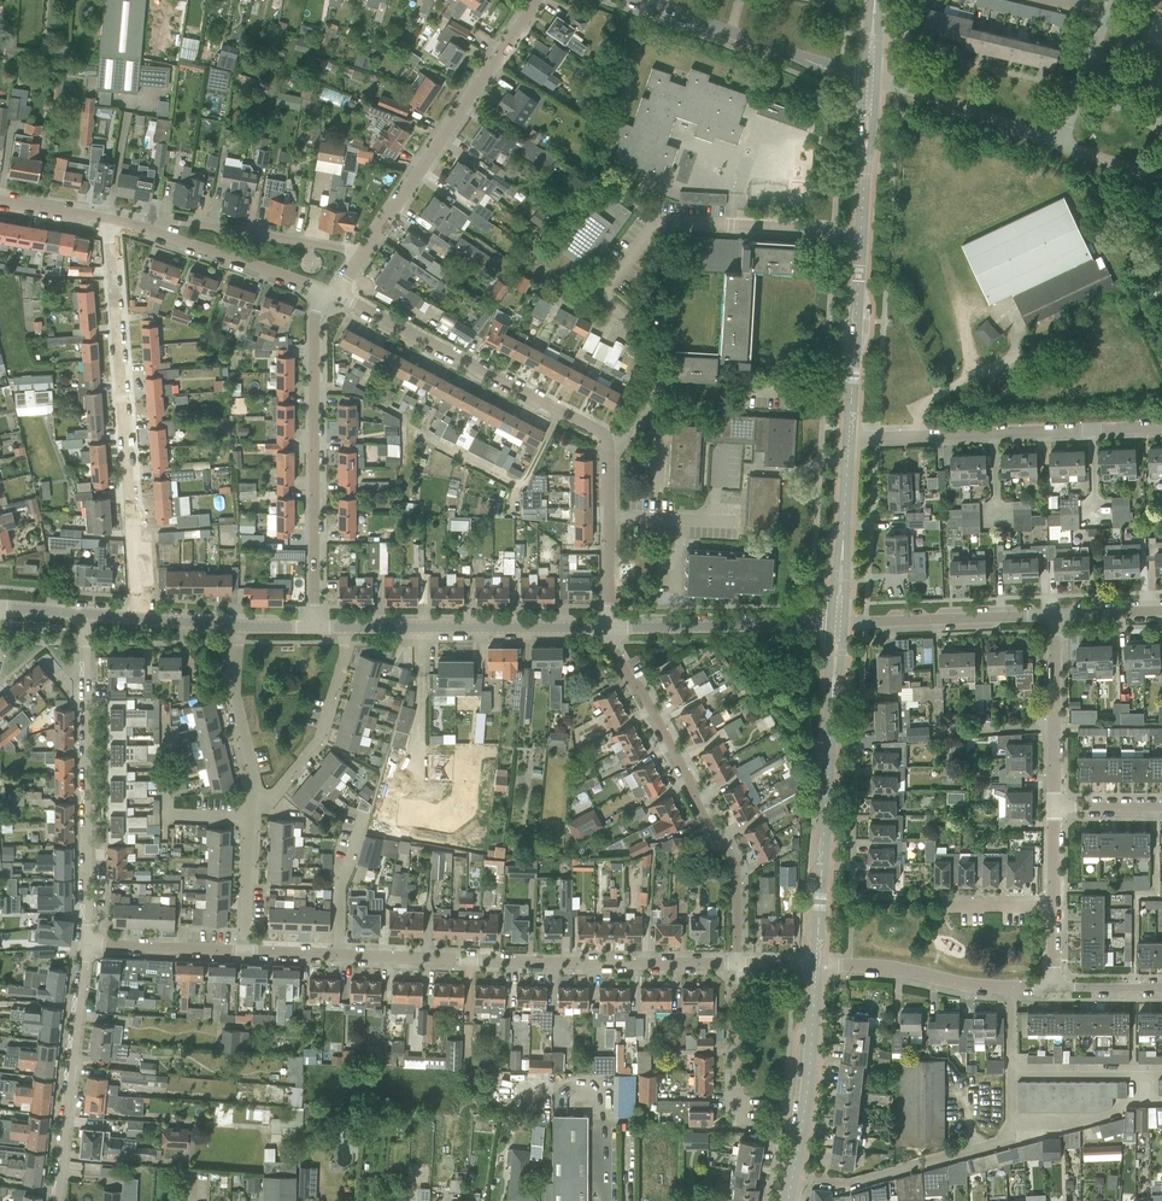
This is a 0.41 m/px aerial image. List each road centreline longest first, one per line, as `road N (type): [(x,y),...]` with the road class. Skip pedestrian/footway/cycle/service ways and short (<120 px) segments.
road 1 (residential): [(737,964),(243,949)]
road 2 (residential): [(861,229),(656,222),(598,298),(650,333),(653,368),(641,406)]
road 3 (residential): [(140,619),(108,221)]
road 4 (residential): [(793,1175),(849,1183),(1007,1138),(1011,990)]
road 5 (residential): [(737,964),(737,866),(613,647),(612,628)]
road 6 (residential): [(335,295),(536,0)]
road 7 (tertiary): [(816,965),(838,624)]
road 8 (residential): [(316,627),(318,286)]
road 9 (residential): [(85,945),(90,615)]
road 10 (residential): [(610,443),(601,431),(335,295)]
road 11 (residential): [(848,439),(1161,425)]
road 12 (residential): [(350,627),(612,628)]
road 13 (residential): [(55,1200),(85,945)]
road 14 (residential): [(869,80),(642,0)]
road 15 (residential): [(612,628),(838,624)]
road 16 (residential): [(318,286),(108,221)]
road 17 (residential): [(838,624),(1055,615)]
road 18 (residential): [(249,812),(314,744),(350,627)]
road 19 (tertiary): [(793,1175),(816,965)]
road 20 (tertiary): [(848,439),(861,229)]
road 21 (residential): [(1058,146),(869,80)]
road 22 (residential): [(816,965),(893,968),(1011,990)]
road 23 (residential): [(249,812),(255,784),(234,695),(237,626)]
road 24 (residential): [(1053,804),(1055,615)]
road 25 (tertiary): [(838,624),(848,439)]
road 26 (residential): [(612,628),(610,443)]
road 27 (residential): [(243,949),(85,945)]
road 28 (residential): [(748,1113),(740,1095),(737,964)]
road 29 (tertiary): [(861,229),(869,80)]
road 30 (residential): [(1058,146),(1107,9)]
road 31 (residential): [(243,949),(249,812)]

